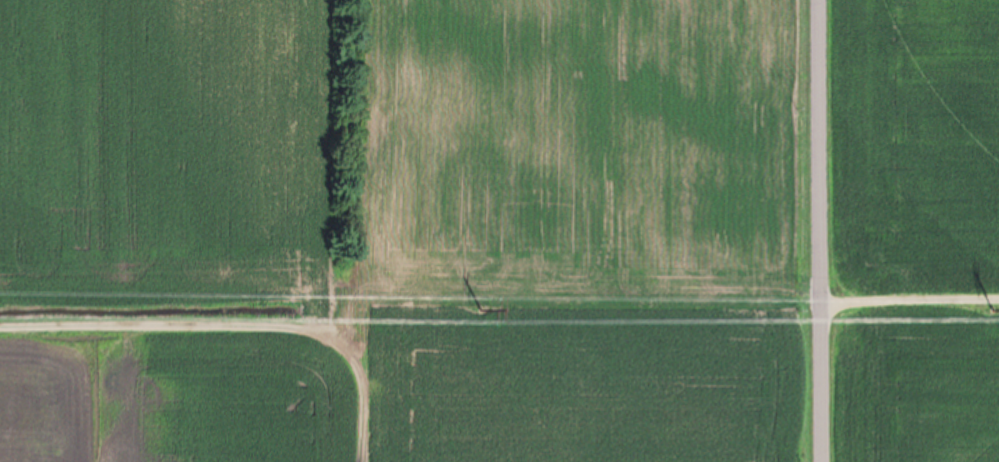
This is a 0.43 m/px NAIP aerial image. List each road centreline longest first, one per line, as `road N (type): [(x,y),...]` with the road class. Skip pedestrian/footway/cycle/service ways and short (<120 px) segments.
road 1 (residential): [(822,461),(821,0)]

